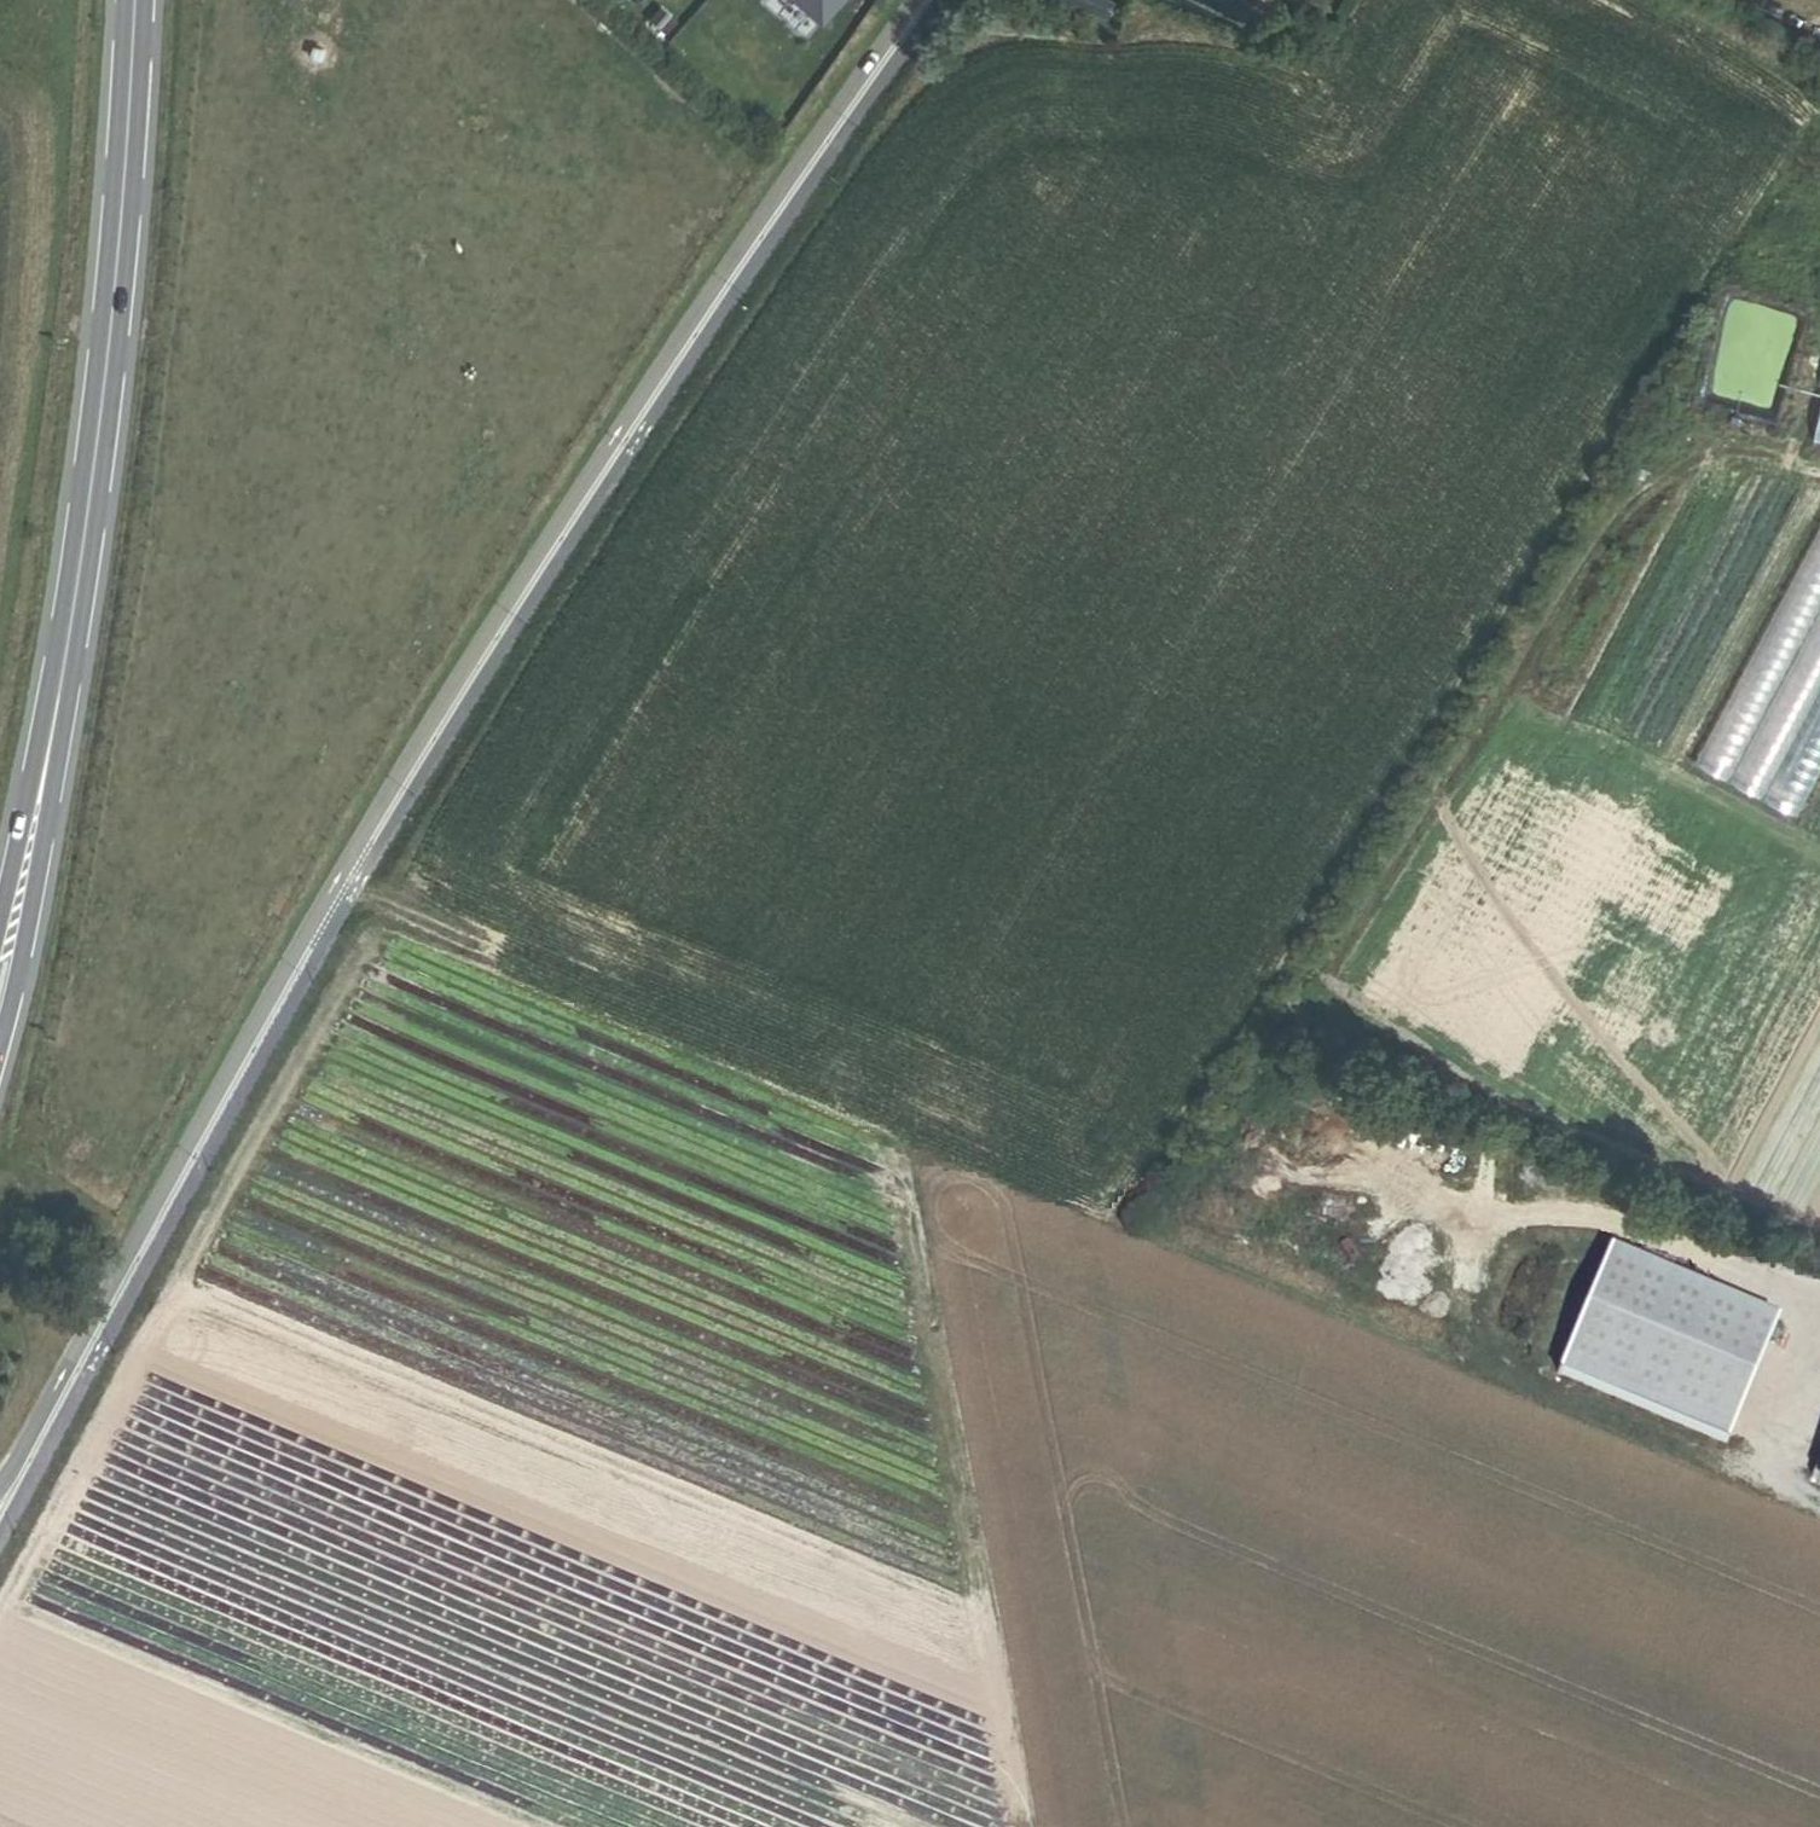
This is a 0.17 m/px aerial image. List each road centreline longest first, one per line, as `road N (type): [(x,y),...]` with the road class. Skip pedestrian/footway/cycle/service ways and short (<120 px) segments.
road 1 (tertiary): [(0,1489),(347,872),(617,434),(911,0)]
road 2 (primary): [(71,624),(130,127),(135,0)]
road 3 (primary): [(0,1031),(35,879),(71,624)]
road 4 (primary): [(71,624),(0,916)]

